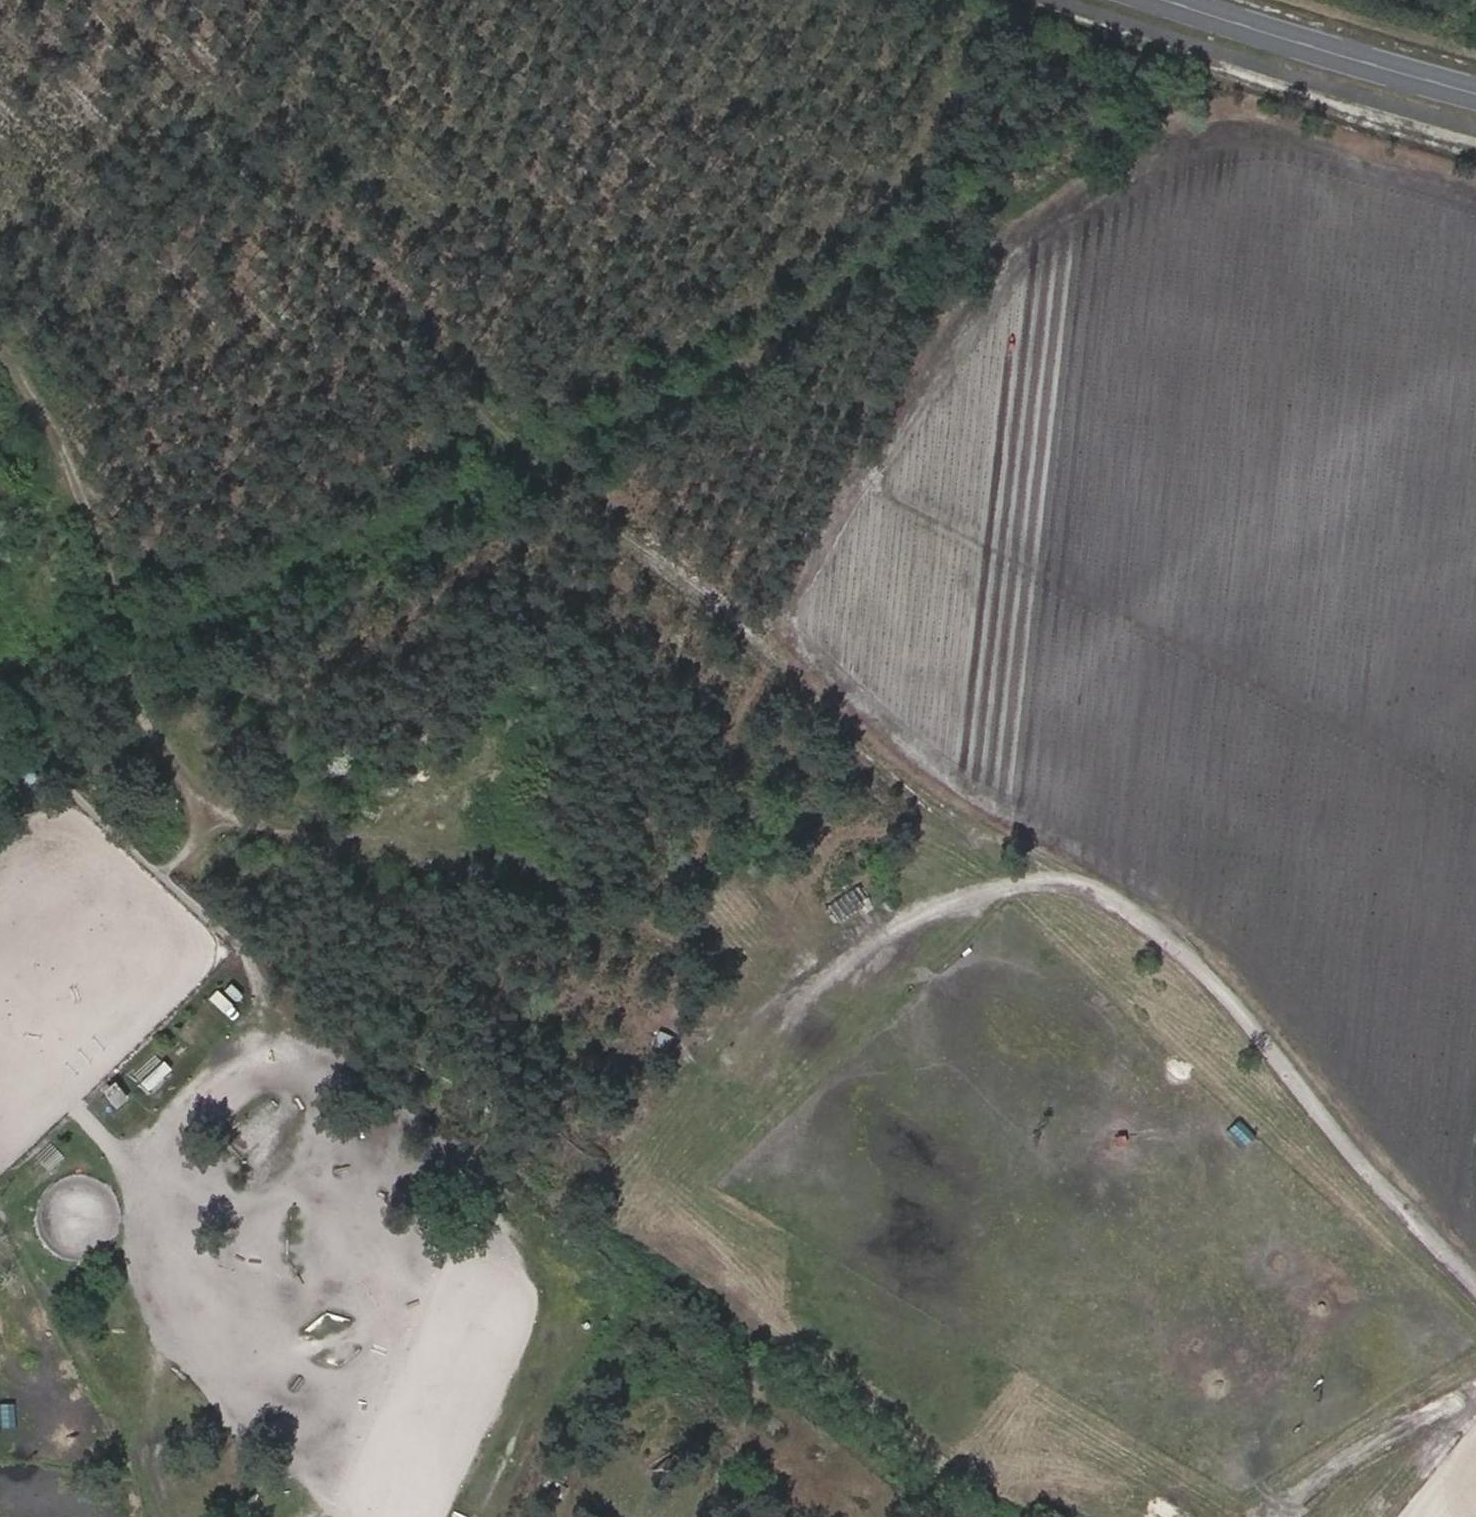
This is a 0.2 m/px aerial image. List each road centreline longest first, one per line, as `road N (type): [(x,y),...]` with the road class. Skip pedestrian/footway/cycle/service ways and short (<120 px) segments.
road 1 (track): [(81,0),(536,468),(830,692),(1010,816),(1219,985),(1361,1157),(1475,1279)]
road 2 (tertiary): [(1475,94),(1170,0)]

